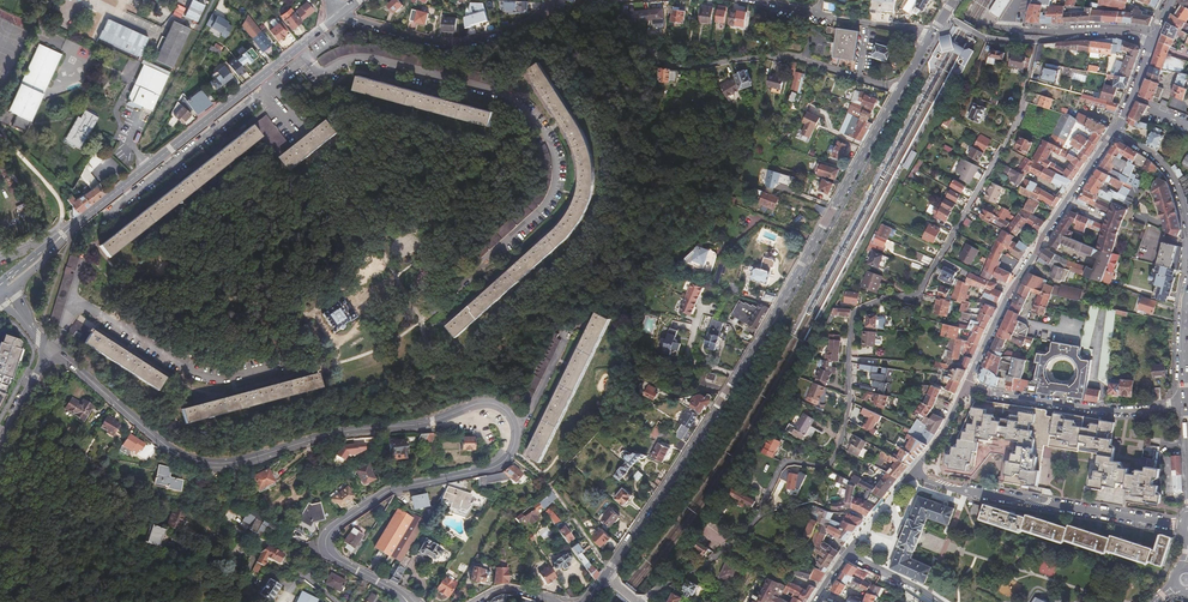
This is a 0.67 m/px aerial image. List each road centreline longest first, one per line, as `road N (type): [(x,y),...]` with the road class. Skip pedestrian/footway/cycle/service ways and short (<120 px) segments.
road 1 (tertiary): [(51,348),(162,443),(213,463),(342,432),(434,421),(476,405),(509,417),(514,437),(498,465),(387,492),(333,529),(328,549)]
road 2 (residential): [(641,601),(740,537),(760,514),(781,464),(830,463),(848,404),(853,317),(880,300),(917,295),(1003,146),(1034,41)]
road 3 (tertiary): [(897,94),(774,312),(607,572)]
road 4 (residential): [(534,23),(651,51),(688,69),(800,59),(897,94)]
road 5 (secondary): [(89,214),(339,16)]
road 6 (residential): [(1113,130),(1011,290),(965,388)]
road 7 (residential): [(1186,401),(1112,411),(965,388)]
road 8 (residential): [(966,491),(1186,527)]
road 9 (track): [(113,323),(130,282),(302,316)]
road 10 (residential): [(534,23),(464,43),(431,43),(339,16)]
road 11 (track): [(313,310),(334,338),(346,338),(362,320),(359,305),(396,275)]
road 12 (residential): [(1113,130),(1165,166),(1187,229)]

